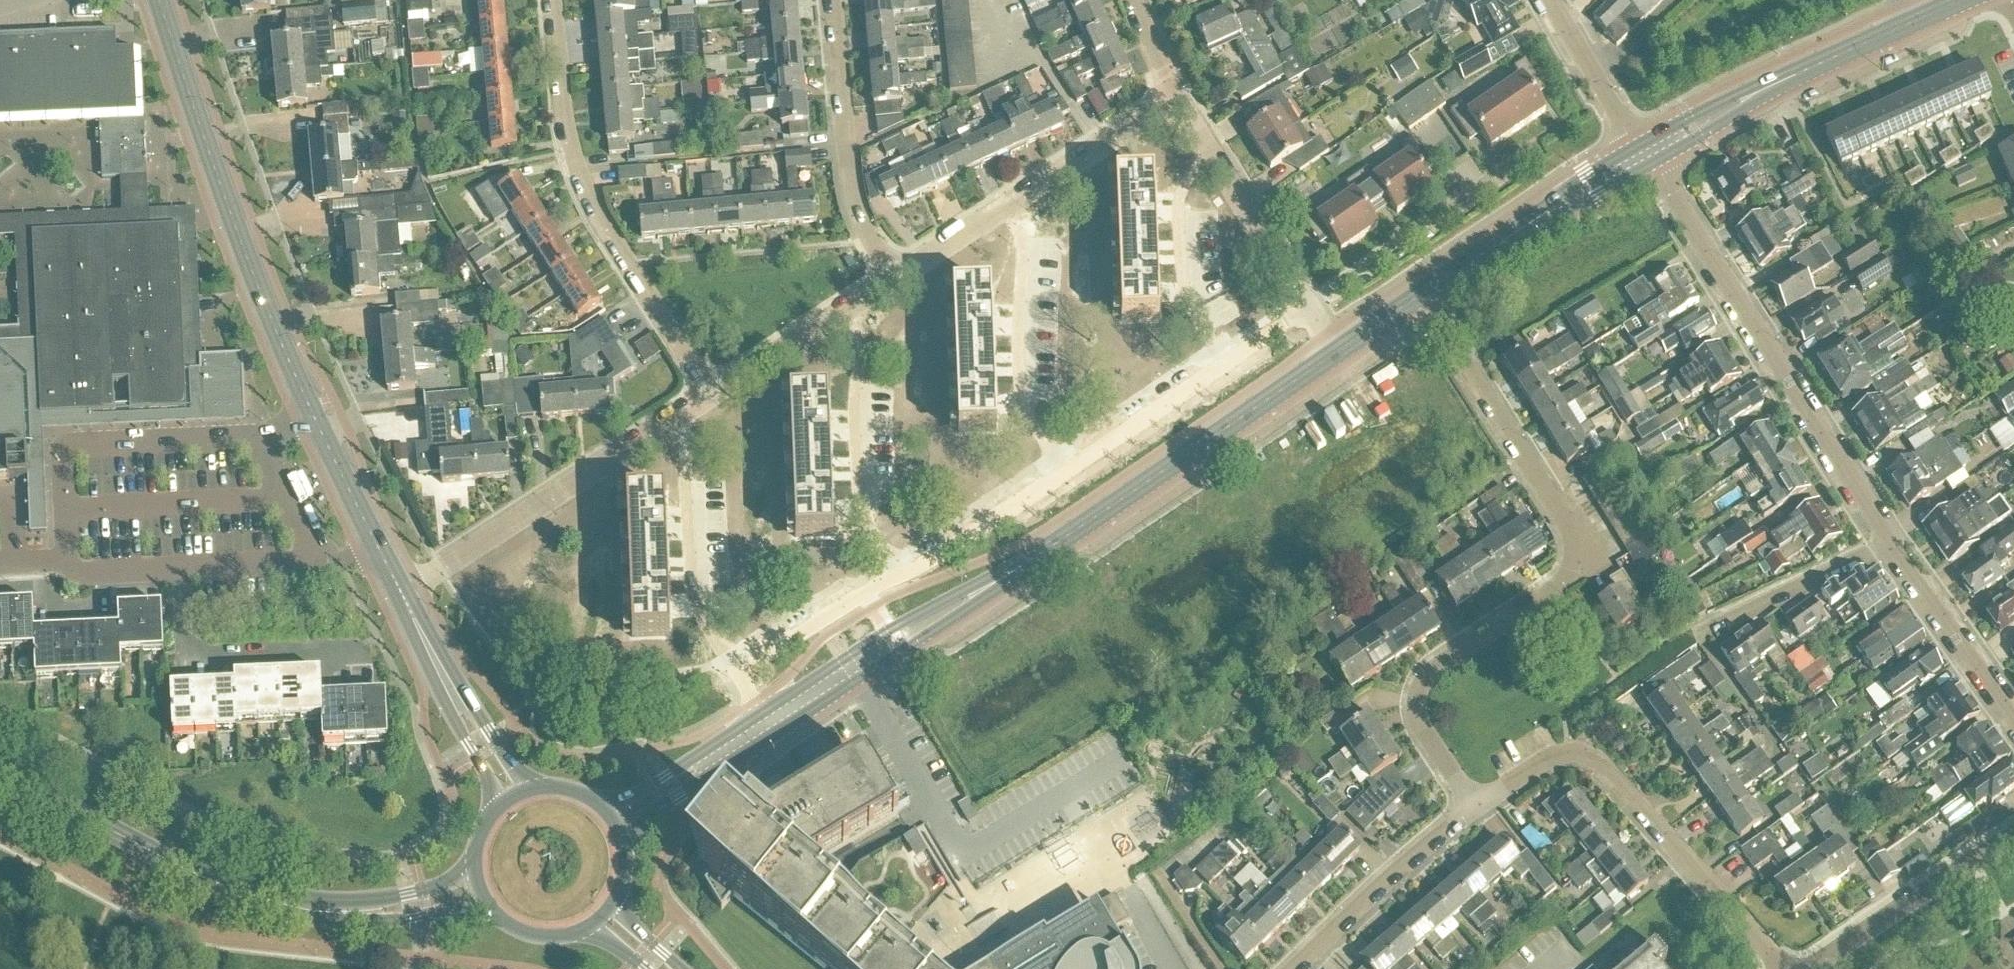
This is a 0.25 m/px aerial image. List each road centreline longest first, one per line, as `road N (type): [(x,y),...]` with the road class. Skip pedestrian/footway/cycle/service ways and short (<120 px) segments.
road 1 (tertiary): [(764,727),(1050,552),(1336,354)]
road 2 (residential): [(1472,806),(1421,719),(1417,695),(1436,672),(1566,581),(1576,564),(1576,541),(1422,296)]
road 3 (tertiary): [(377,548),(258,289),(158,0)]
road 4 (residential): [(1887,547),(1644,156)]
road 5 (residential): [(712,397),(587,194),(566,126),(554,0)]
road 6 (residential): [(1472,806),(1553,757),(1592,760),(1778,968)]
road 7 (secondary): [(342,915),(225,889),(0,772)]
road 8 (residential): [(712,397),(401,595)]
road 9 (residential): [(1177,101),(896,279)]
road 10 (tertiary): [(1644,156),(1766,89),(1913,23)]
road 11 (residential): [(834,0),(853,188),(863,226),(896,279)]
road 12 (residential): [(1310,308),(1538,151)]
road 13 (tertiary): [(1422,296),(1644,156)]
road 14 (residential): [(1062,475),(1021,404),(1019,238)]
road 15 (residential): [(1177,101),(1310,308)]
road 16 (residential): [(1298,968),(1472,806)]
road 17 (residential): [(1816,968),(2013,840)]
road 18 (residential): [(2013,728),(1887,547)]
road 19 (residential): [(896,279),(712,397)]
road 20 (residential): [(899,580),(860,504),(857,376)]
road 21 (residential): [(1887,547),(1698,634)]
road 22 (residential): [(735,673),(694,601),(686,478)]
road 23 (residential): [(1225,366),(1062,475)]
road 24 (residential): [(1062,475),(899,580)]
road 25 (residential): [(899,580),(735,673)]
road 26 (residential): [(1644,156),(1549,0)]
road 27 (residential): [(1225,366),(1188,301),(1179,198)]
road 28 (tertiary): [(736,747),(712,748),(601,808)]
road 29 (tertiary): [(624,844),(725,768),(736,747)]
road 30 (secondary): [(342,915),(380,923),(487,909)]
road 31 (secondary): [(474,871),(342,915)]
road 32 (tertiary): [(538,789),(474,710),(454,698)]
road 33 (tertiary): [(454,698),(452,722),(487,781),(495,812)]

